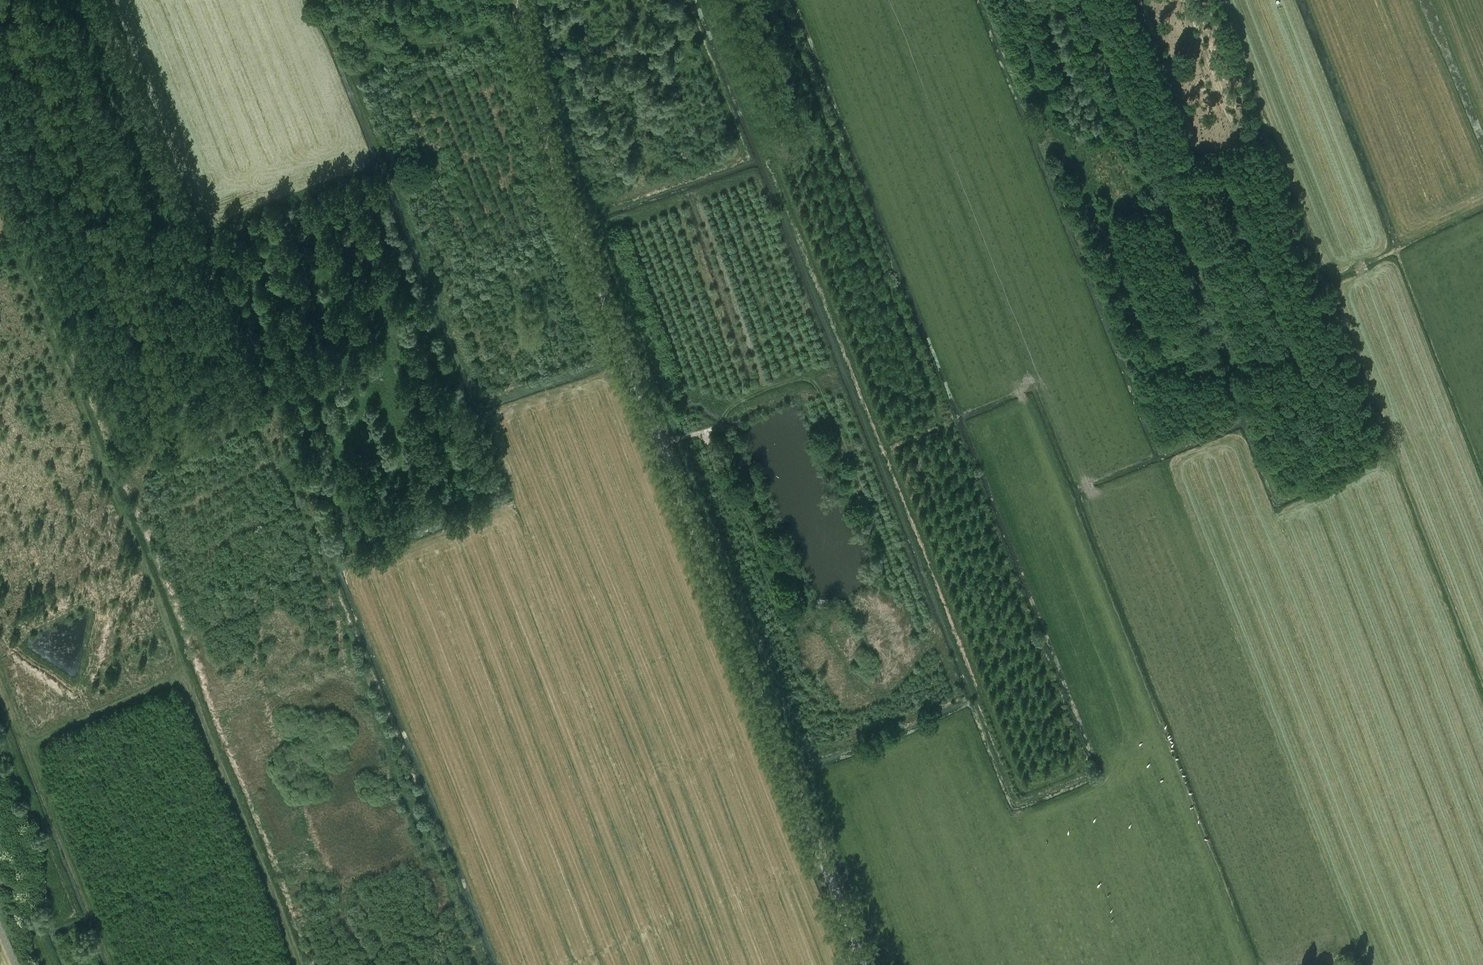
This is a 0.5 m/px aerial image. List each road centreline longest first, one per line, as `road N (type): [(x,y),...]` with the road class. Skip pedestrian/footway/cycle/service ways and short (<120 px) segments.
road 1 (unclassified): [(870,964),(568,196),(526,0)]

